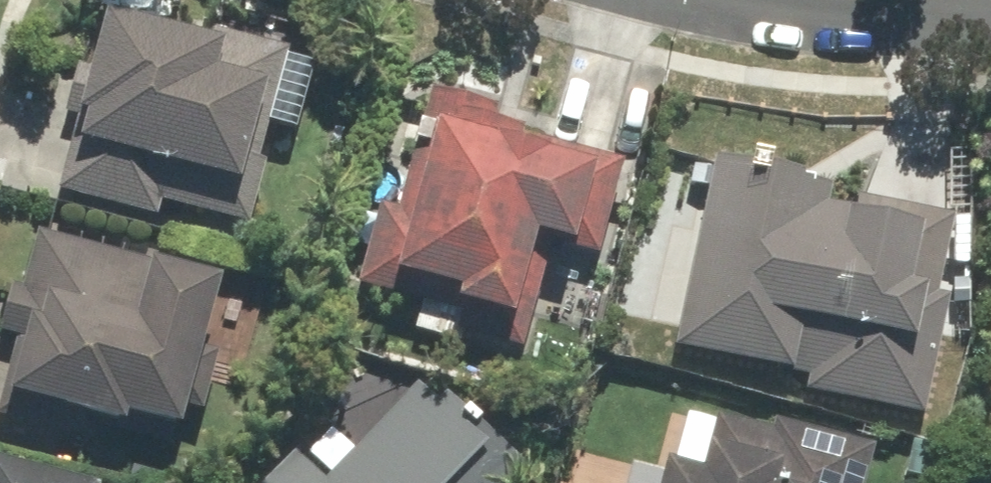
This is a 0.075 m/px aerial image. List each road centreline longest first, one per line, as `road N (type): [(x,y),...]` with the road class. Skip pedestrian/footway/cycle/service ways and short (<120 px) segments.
road 1 (residential): [(710,0),(960,27),(990,21)]

